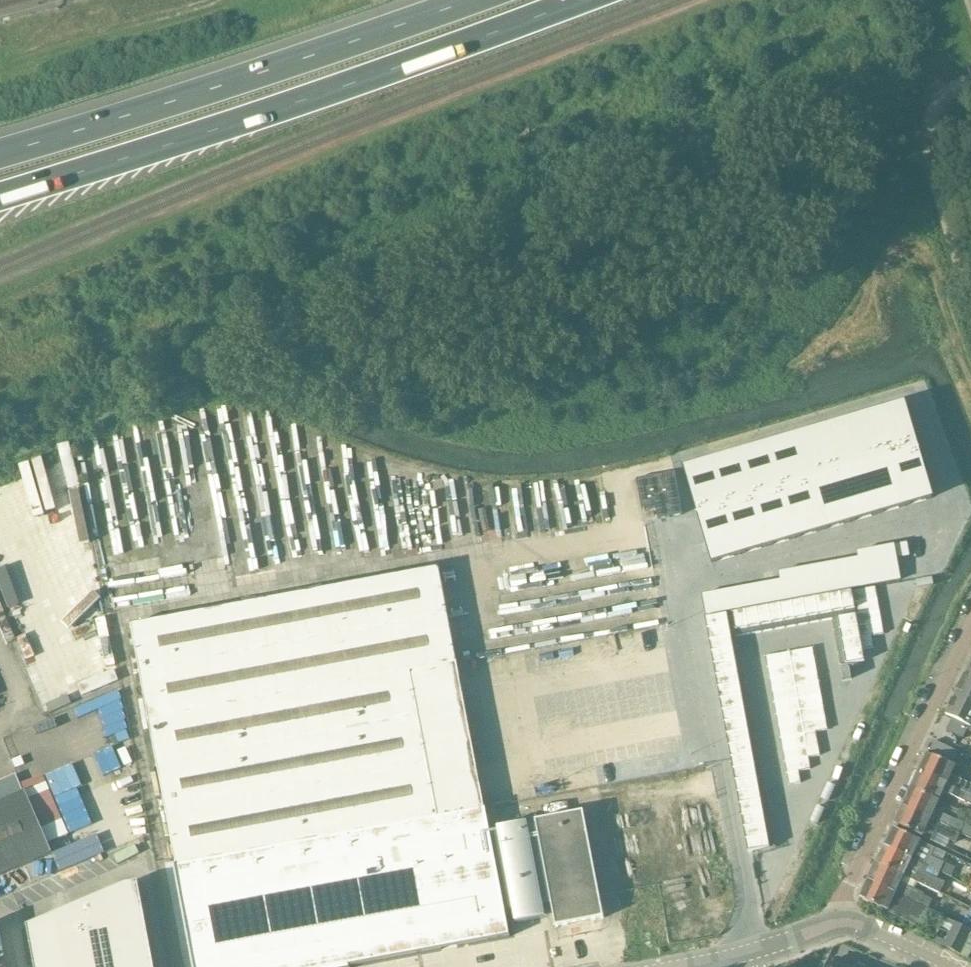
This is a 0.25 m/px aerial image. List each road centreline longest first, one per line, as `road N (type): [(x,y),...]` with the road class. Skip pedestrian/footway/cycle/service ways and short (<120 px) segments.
road 1 (motorway): [(0,196),(580,0)]
road 2 (motorway): [(470,0),(0,154)]
road 3 (unclassified): [(685,580),(755,949)]
road 4 (unclassified): [(836,923),(970,621)]
road 5 (track): [(0,75),(232,0)]
road 6 (unclassified): [(949,966),(860,924),(836,923)]

